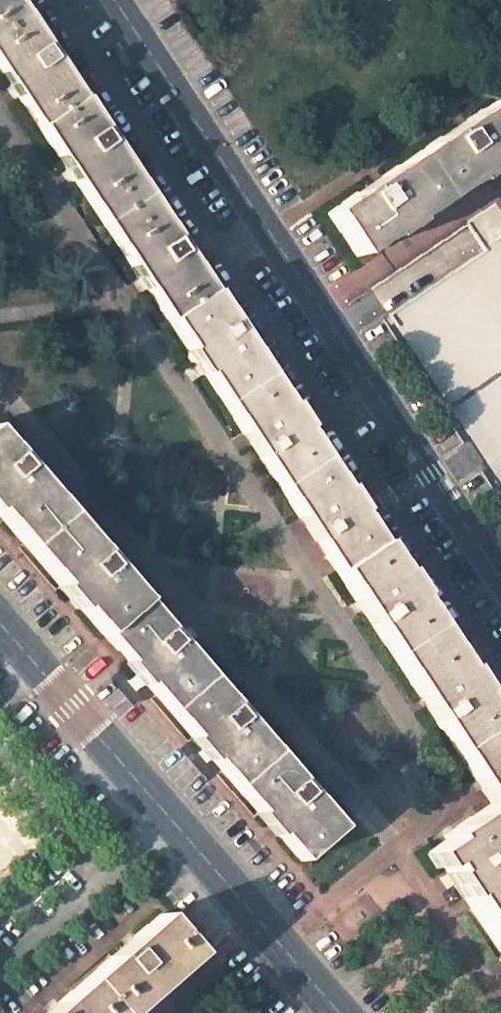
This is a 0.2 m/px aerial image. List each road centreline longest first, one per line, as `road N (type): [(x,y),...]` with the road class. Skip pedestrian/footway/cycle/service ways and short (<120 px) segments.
road 1 (unclassified): [(500,584),(115,0)]
road 2 (unclassified): [(0,623),(339,1012)]

